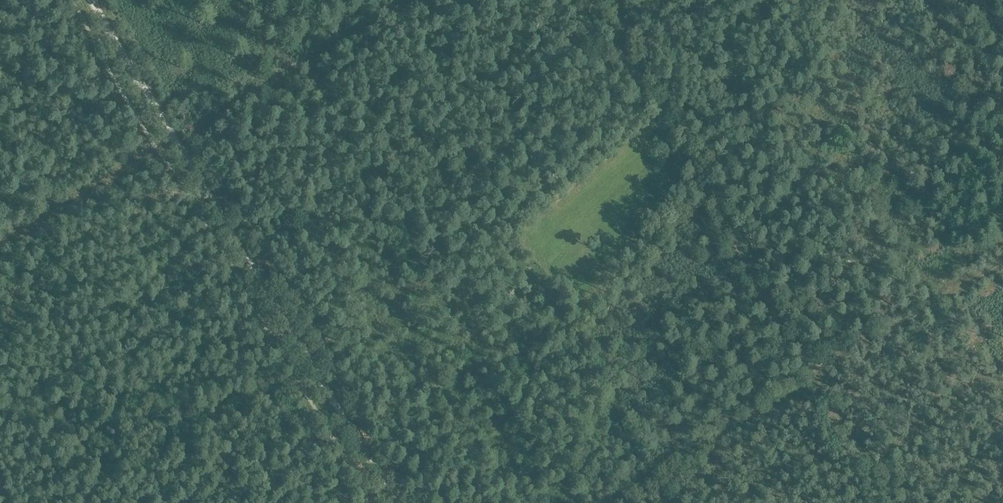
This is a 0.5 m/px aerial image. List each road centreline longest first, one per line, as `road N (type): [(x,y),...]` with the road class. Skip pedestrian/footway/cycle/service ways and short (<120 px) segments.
road 1 (track): [(1002,262),(608,502)]
road 2 (track): [(394,502),(175,141)]
road 3 (track): [(175,141),(0,246)]
road 4 (track): [(175,141),(91,0)]

